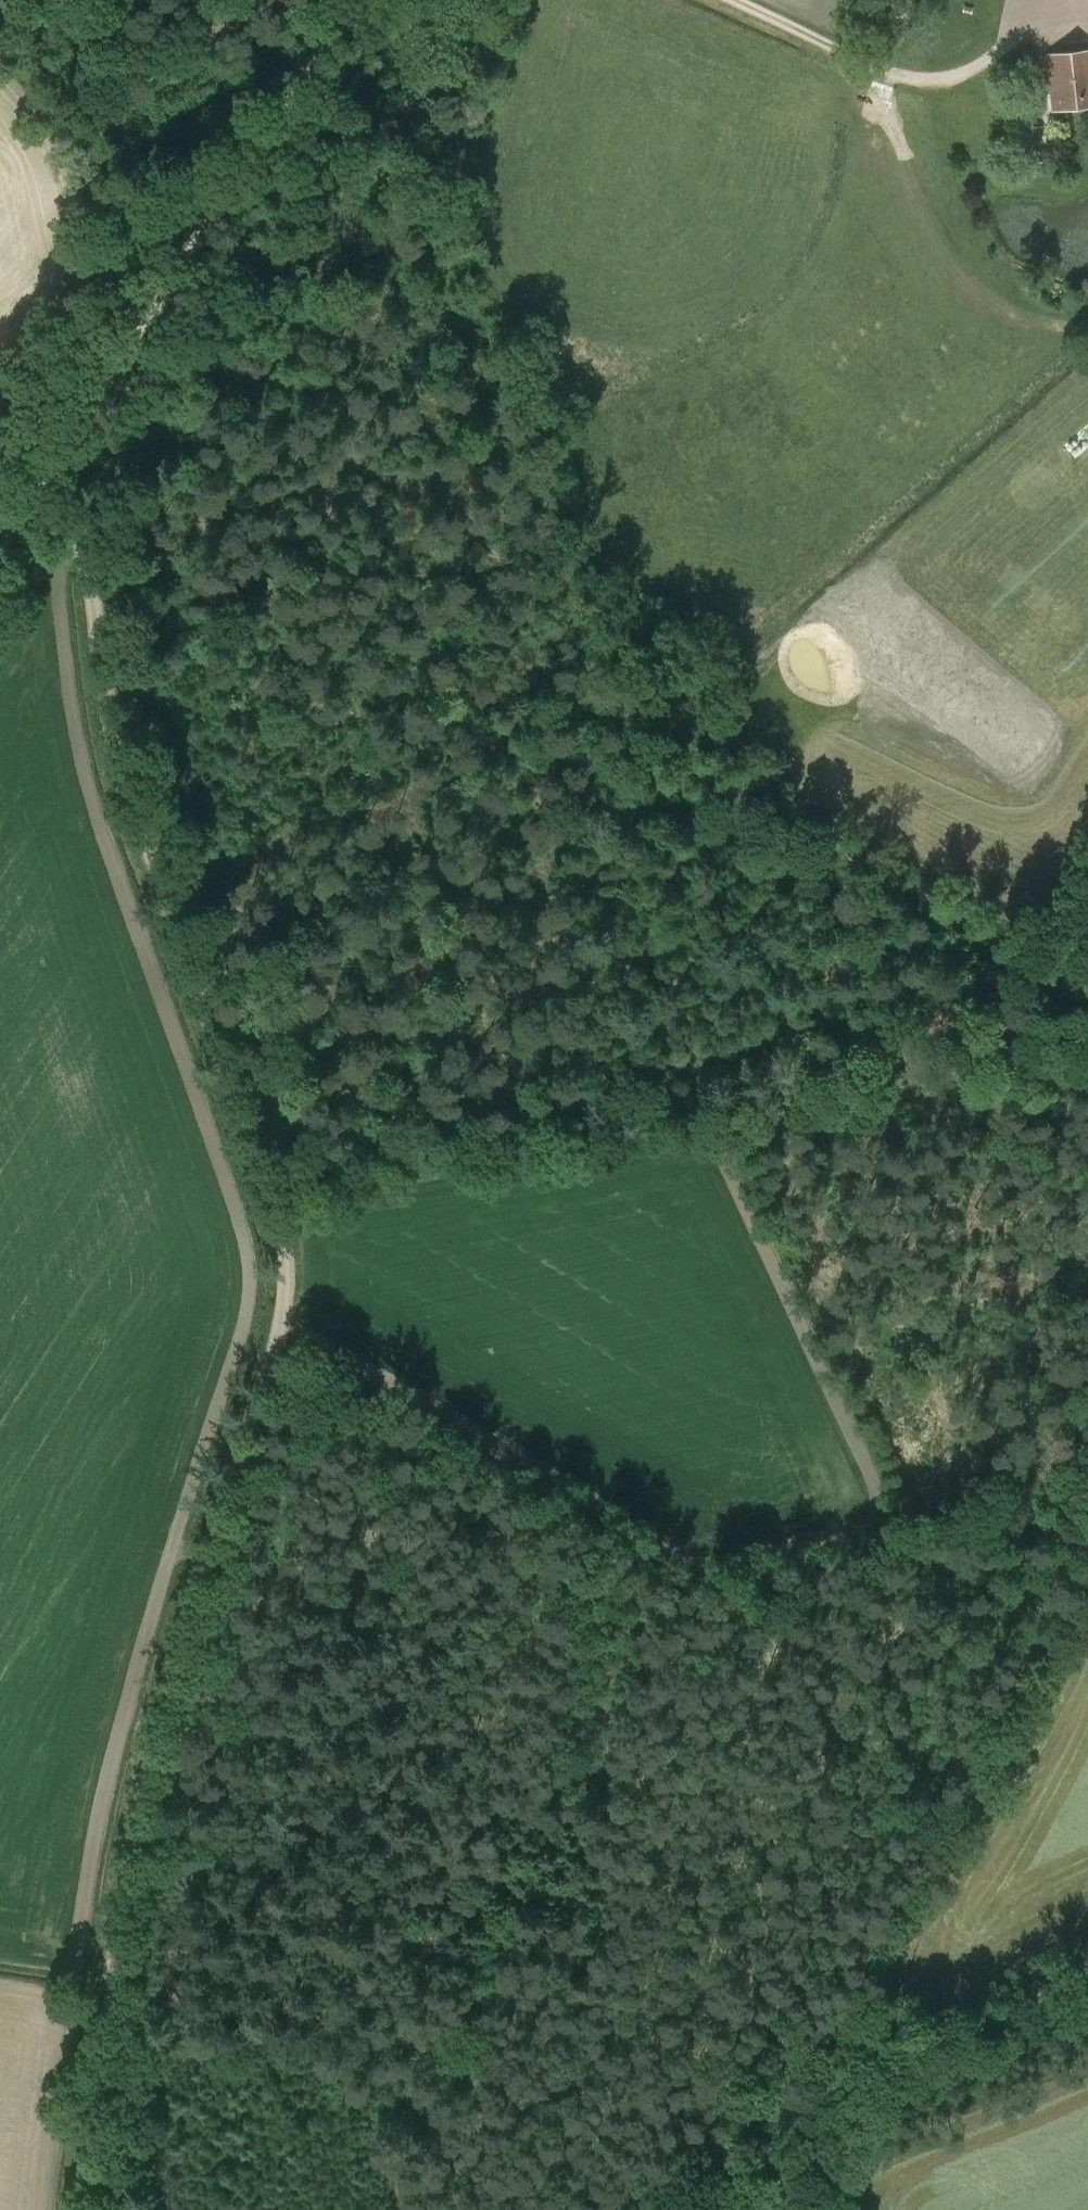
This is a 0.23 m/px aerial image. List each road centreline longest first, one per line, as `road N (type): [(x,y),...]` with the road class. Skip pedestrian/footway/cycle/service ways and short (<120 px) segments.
road 1 (track): [(1087,1448),(716,1558),(668,1546),(273,1334),(275,1235),(115,755),(83,552),(59,494)]
road 2 (track): [(76,2209),(146,1755),(273,1334)]
road 3 (track): [(356,0),(47,478)]
road 4 (track): [(733,0),(901,75)]

